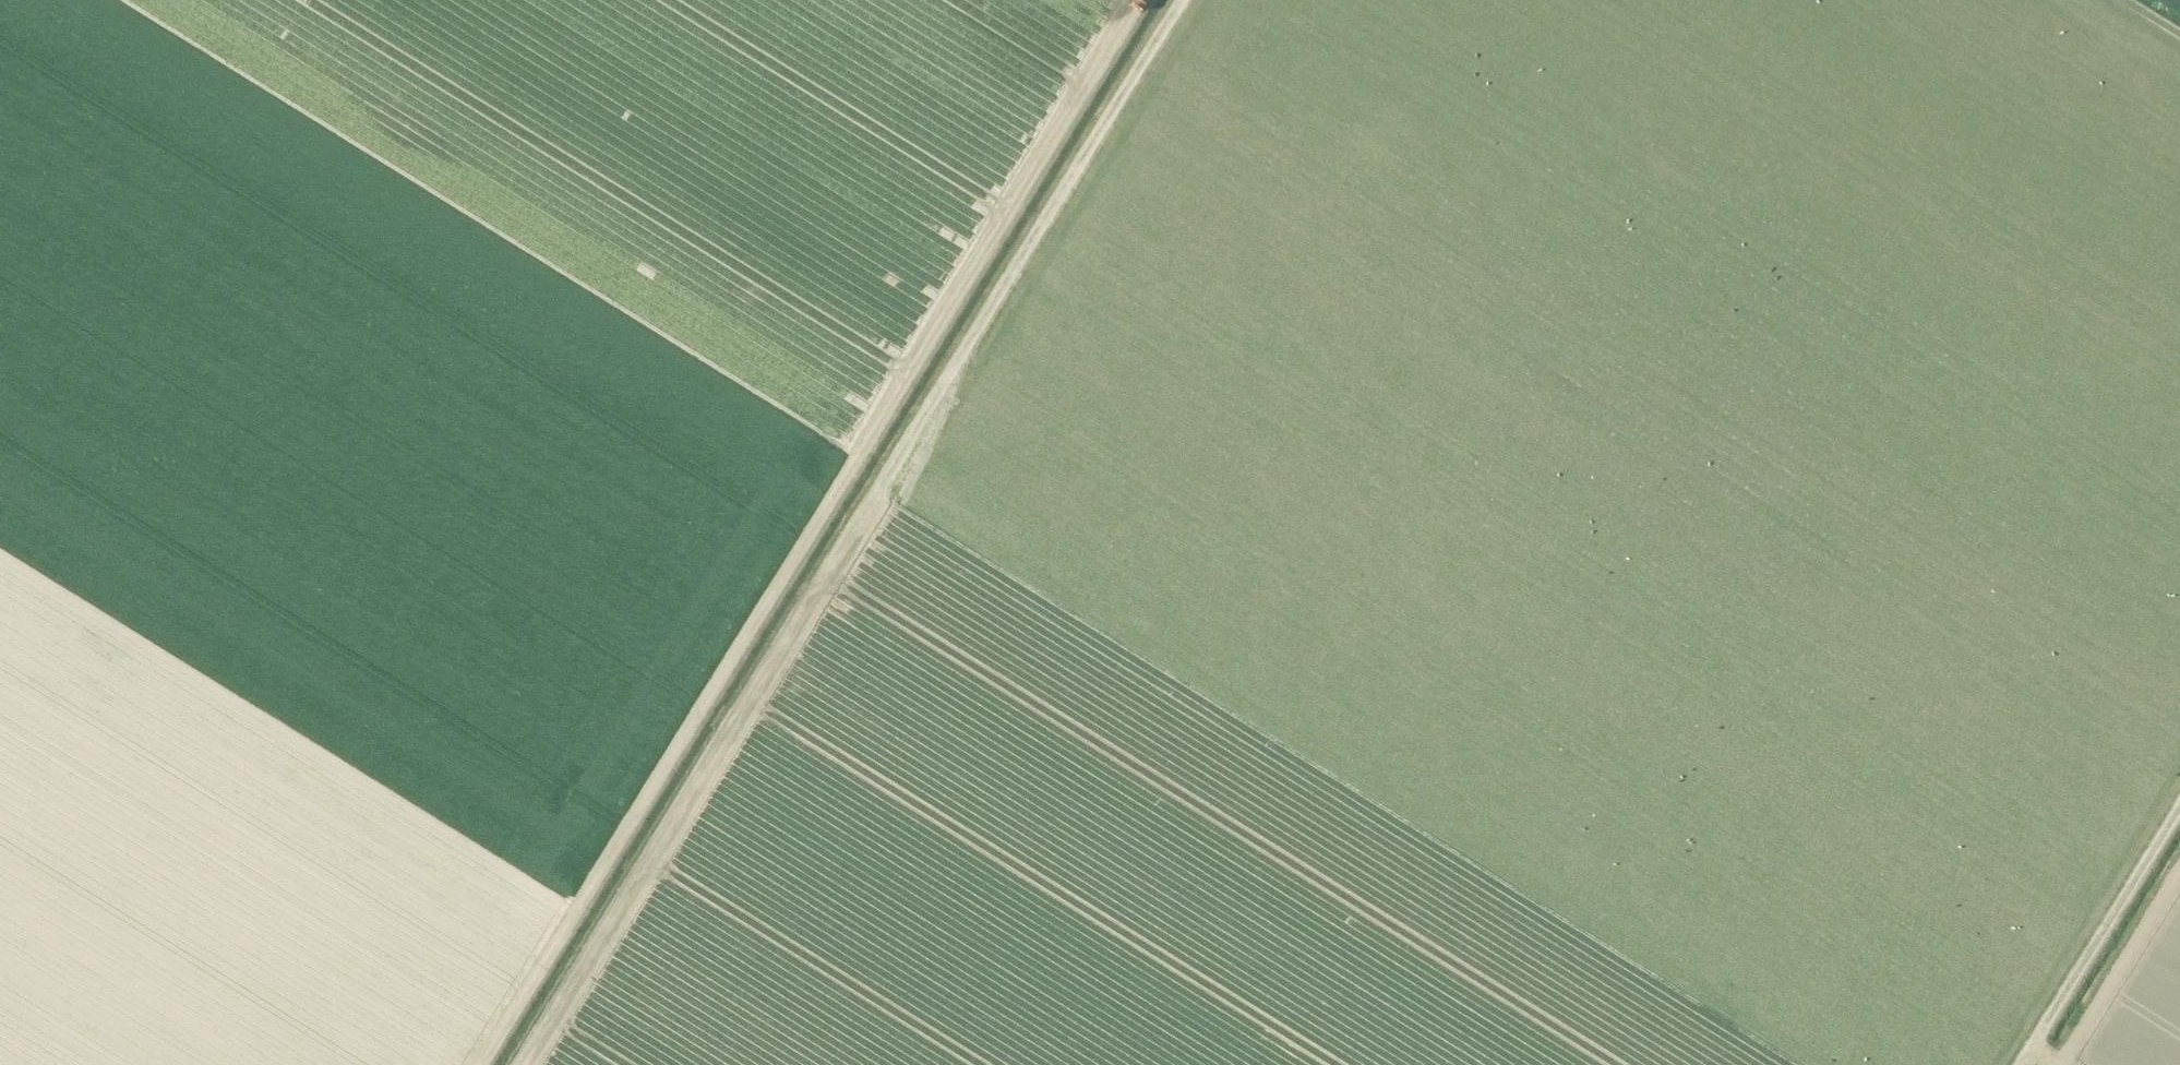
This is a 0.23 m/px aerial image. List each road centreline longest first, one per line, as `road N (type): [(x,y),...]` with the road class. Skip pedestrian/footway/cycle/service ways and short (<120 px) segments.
road 1 (track): [(2179,804),(2017,1064)]

